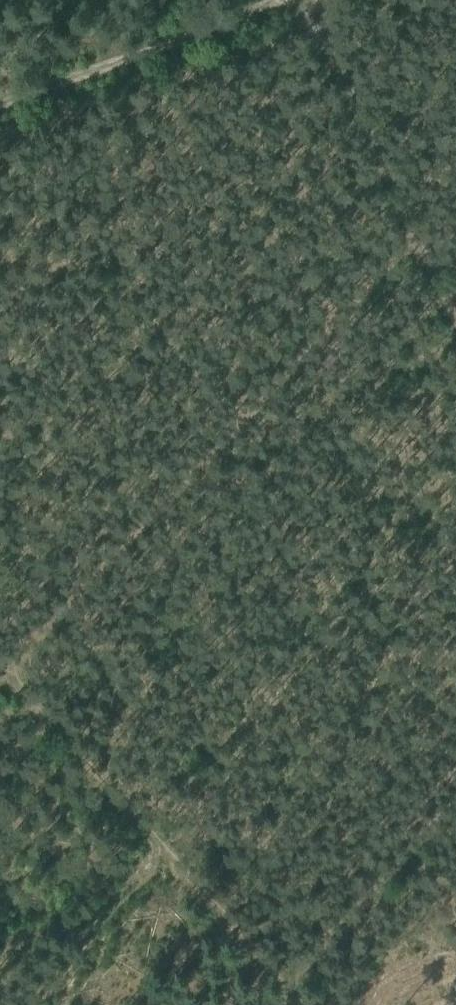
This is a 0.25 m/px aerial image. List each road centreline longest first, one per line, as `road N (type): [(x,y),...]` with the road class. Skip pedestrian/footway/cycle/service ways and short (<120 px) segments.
road 1 (track): [(0,670),(412,232),(306,0)]
road 2 (track): [(267,1004),(279,993),(0,678)]
road 3 (track): [(0,110),(298,0)]

